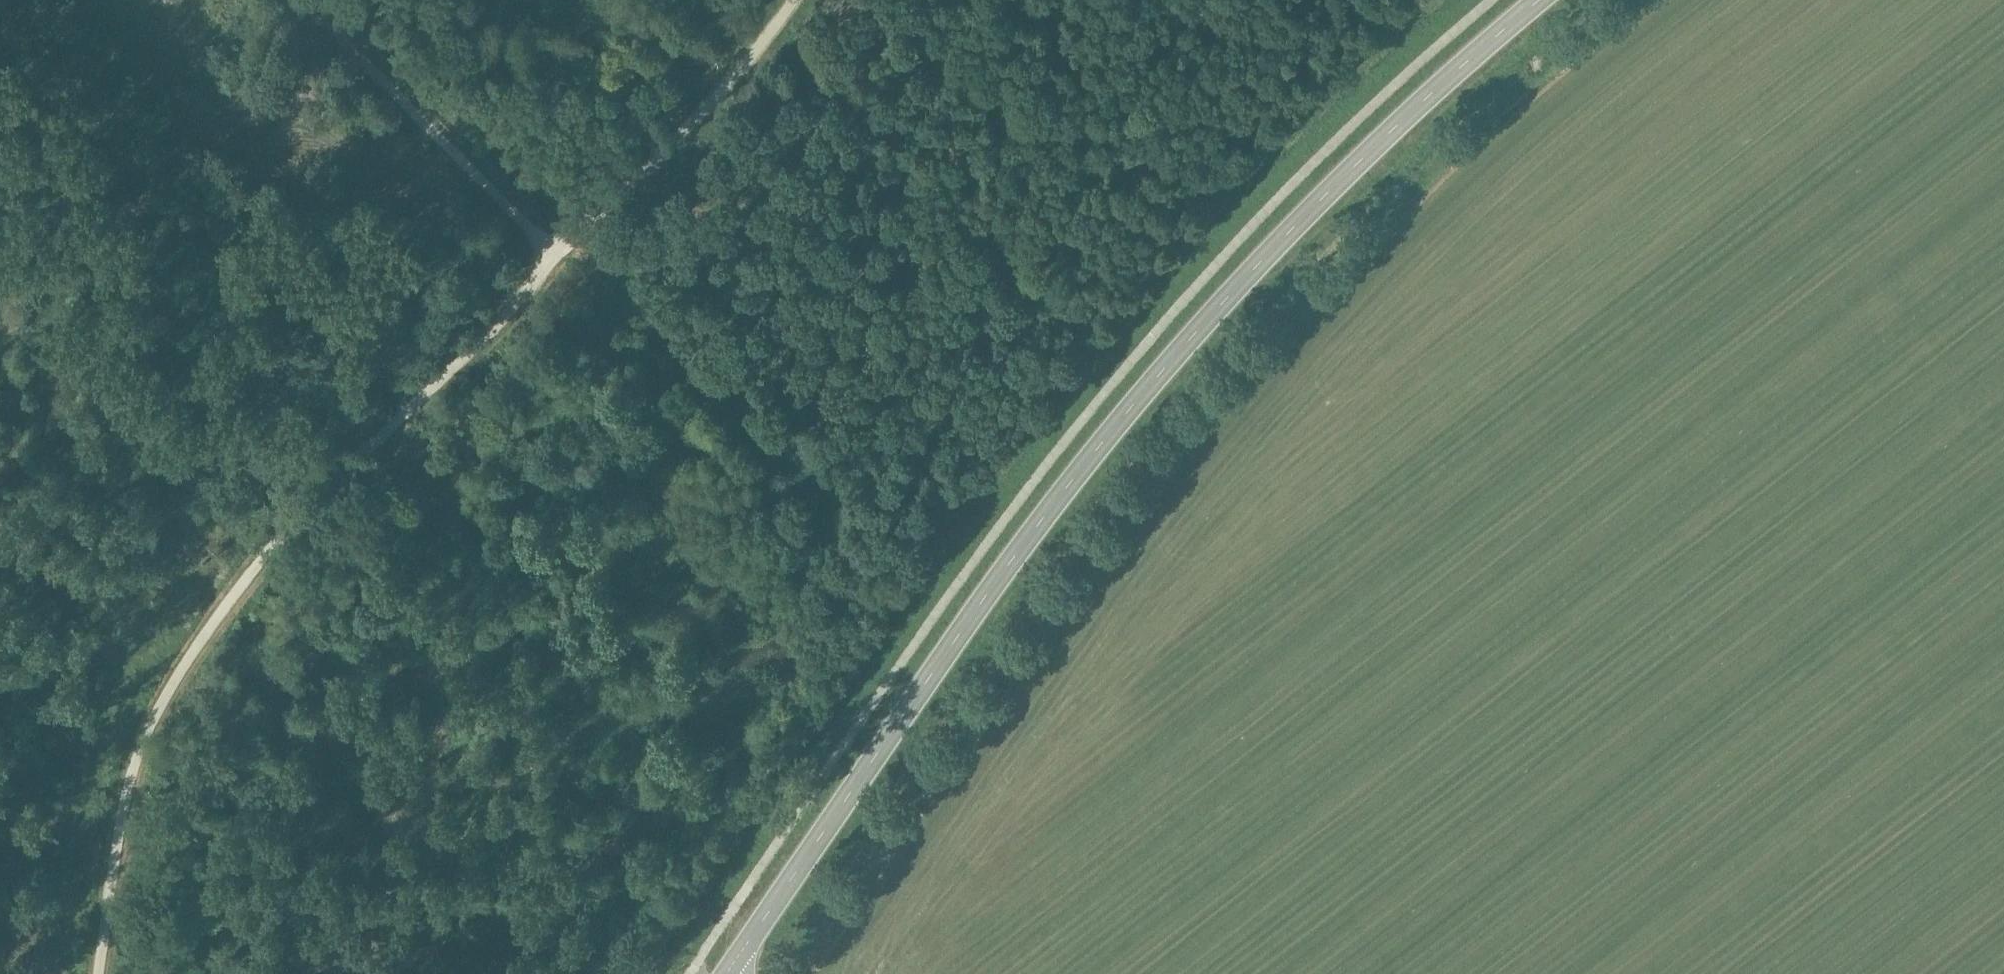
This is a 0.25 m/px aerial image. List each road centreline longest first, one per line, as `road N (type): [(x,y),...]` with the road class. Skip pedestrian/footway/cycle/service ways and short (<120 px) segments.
road 1 (secondary): [(726,973),(1046,510),(1350,175),(1538,0)]

